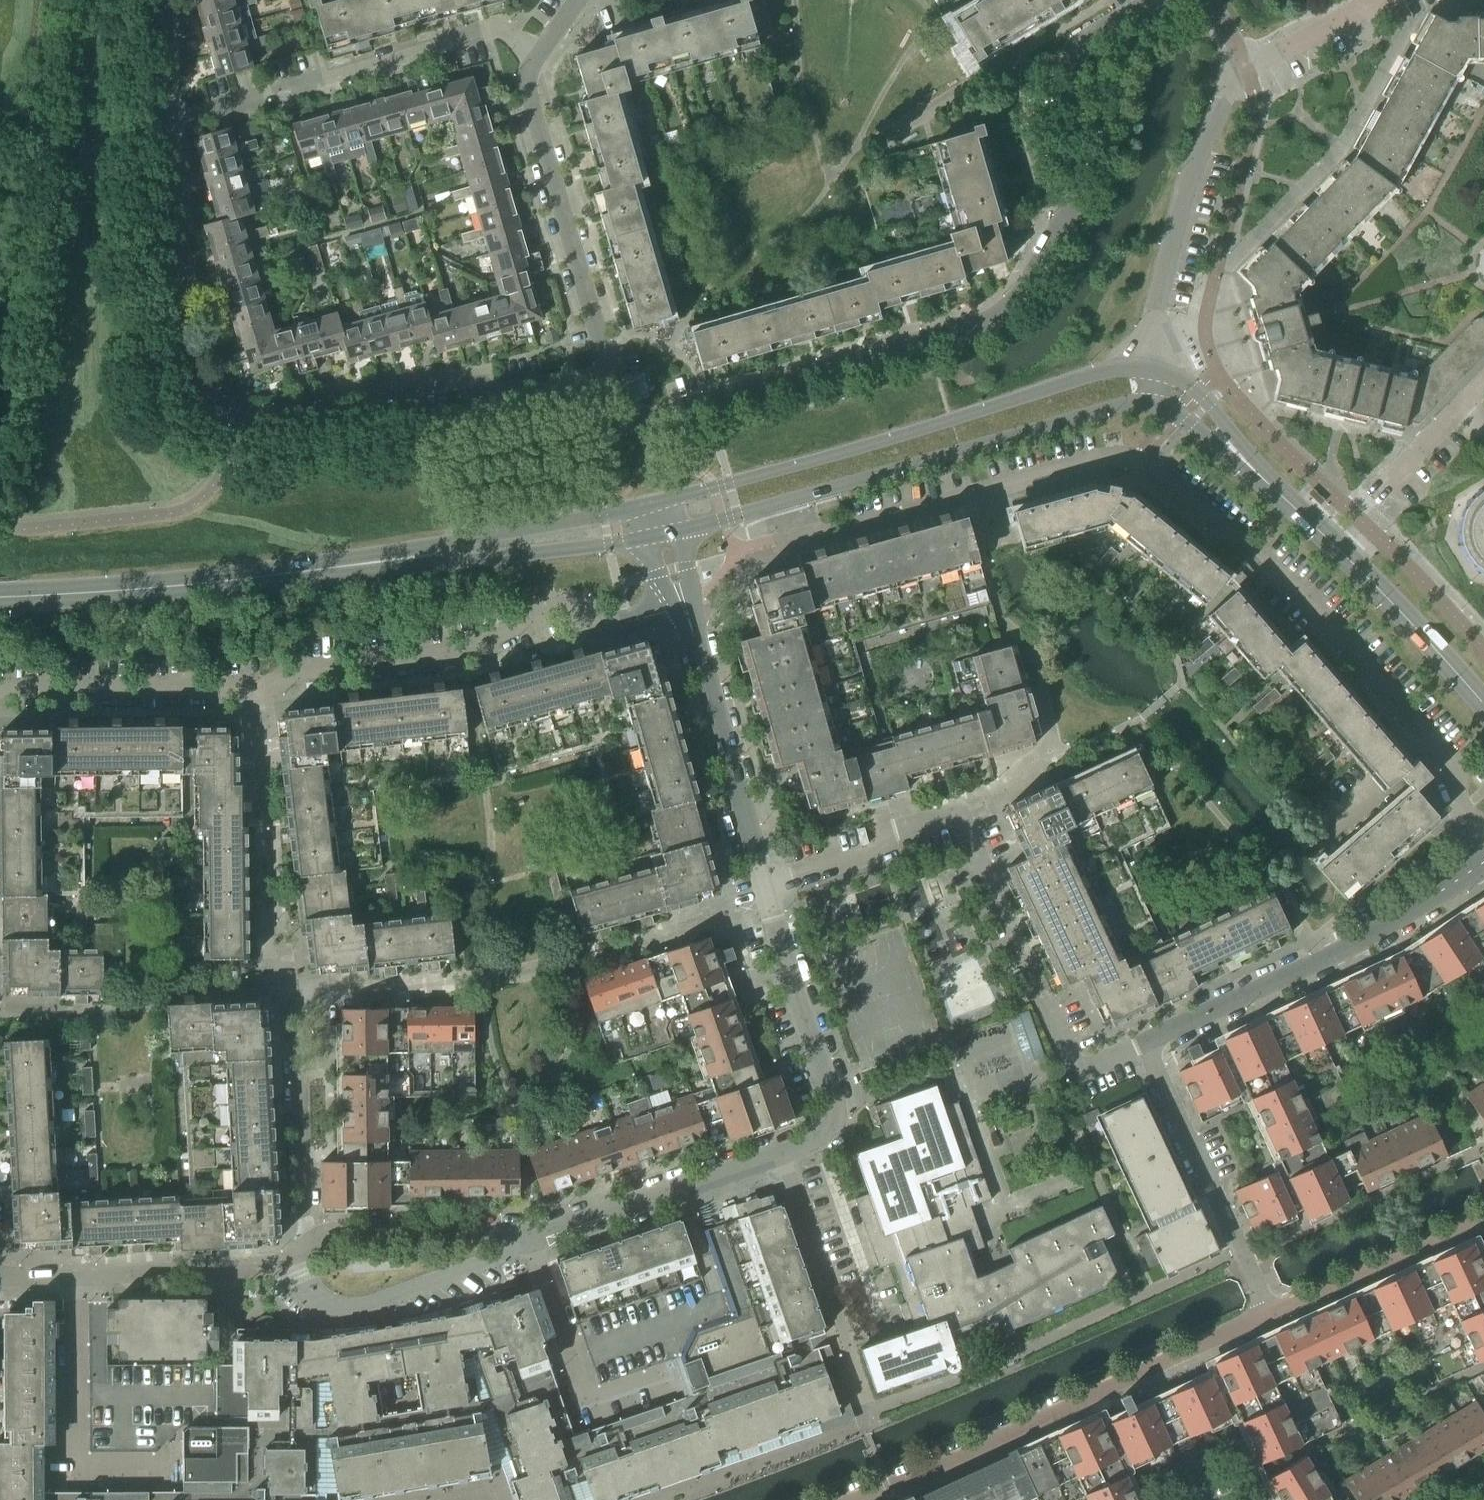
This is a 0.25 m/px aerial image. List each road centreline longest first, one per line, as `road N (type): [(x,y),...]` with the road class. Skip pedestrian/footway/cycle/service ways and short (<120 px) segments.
road 1 (residential): [(1483,837),(1455,802),(1453,766),(1313,604),(1139,460),(1114,454),(780,544)]
road 2 (residential): [(610,377),(624,409),(644,420),(1002,316),(1072,203),(1071,65),(1082,41),(1152,0)]
road 3 (residential): [(177,122),(187,286),(181,349),(186,364),(243,410),(326,405),(347,391),(455,378),(487,394),(610,377)]
road 4 (tertiary): [(1152,369),(1105,370),(652,504)]
road 5 (tertiary): [(661,537),(1146,404)]
road 6 (residential): [(256,687),(298,669),(460,653),(559,604),(584,607),(614,623),(685,607)]
road 7 (tertiary): [(0,598),(400,556)]
road 8 (residential): [(1483,862),(1329,957),(1145,1042)]
road 9 (residential): [(177,122),(484,31),(542,54)]
road 10 (residential): [(1147,1371),(857,1499)]
road 11 (residential): [(529,72),(527,92),(610,377)]
road 12 (tertiary): [(1483,706),(1281,495)]
road 13 (residential): [(284,1262),(322,1306),(365,1307),(446,1282),(541,1237)]
road 14 (residential): [(766,886),(685,607)]
road 15 (residential): [(1242,66),(1185,185),(1152,336)]
road 16 (residential): [(284,1262),(0,1279)]
road 17 (tertiary): [(400,556),(491,559),(661,537)]
road 18 (residential): [(821,1133),(835,1110),(766,886)]
road 19 (tertiary): [(652,504),(400,556)]
road 20 (residential): [(0,691),(256,687)]
road 21 (residential): [(314,1242),(305,1225),(292,991)]
road 22 (residential): [(541,1237),(779,1153)]
road 23 (residential): [(1145,1042),(1242,1255)]
road 24 (residential): [(1483,1214),(1273,1312)]
road 25 (residential): [(541,1237),(341,1234),(314,1242)]
road 26 (residential): [(779,1153),(850,1355)]
road 27 (residential): [(880,1323),(821,1133)]
road 28 (tertiary): [(1281,495),(1199,392),(1152,369)]
road 29 (residential): [(292,991),(401,991),(473,980)]
road 30 (tertiary): [(1146,404),(1179,415),(1281,495)]
road 31 (residential): [(1372,498),(1483,381)]
road 32 (residential): [(1376,0),(1242,66)]
road 33 (residential): [(766,886),(884,852),(885,832)]
road 34 (residential): [(1147,1371),(1208,1499)]
road 35 (residential): [(1273,1312),(1147,1371)]
road 36 (residential): [(266,825),(256,687)]
road 37 (residential): [(1054,1016),(1079,1065),(1145,1042)]
road 38 (residential): [(885,832),(954,814),(977,862)]
road 39 (residential): [(172,0),(177,122)]

